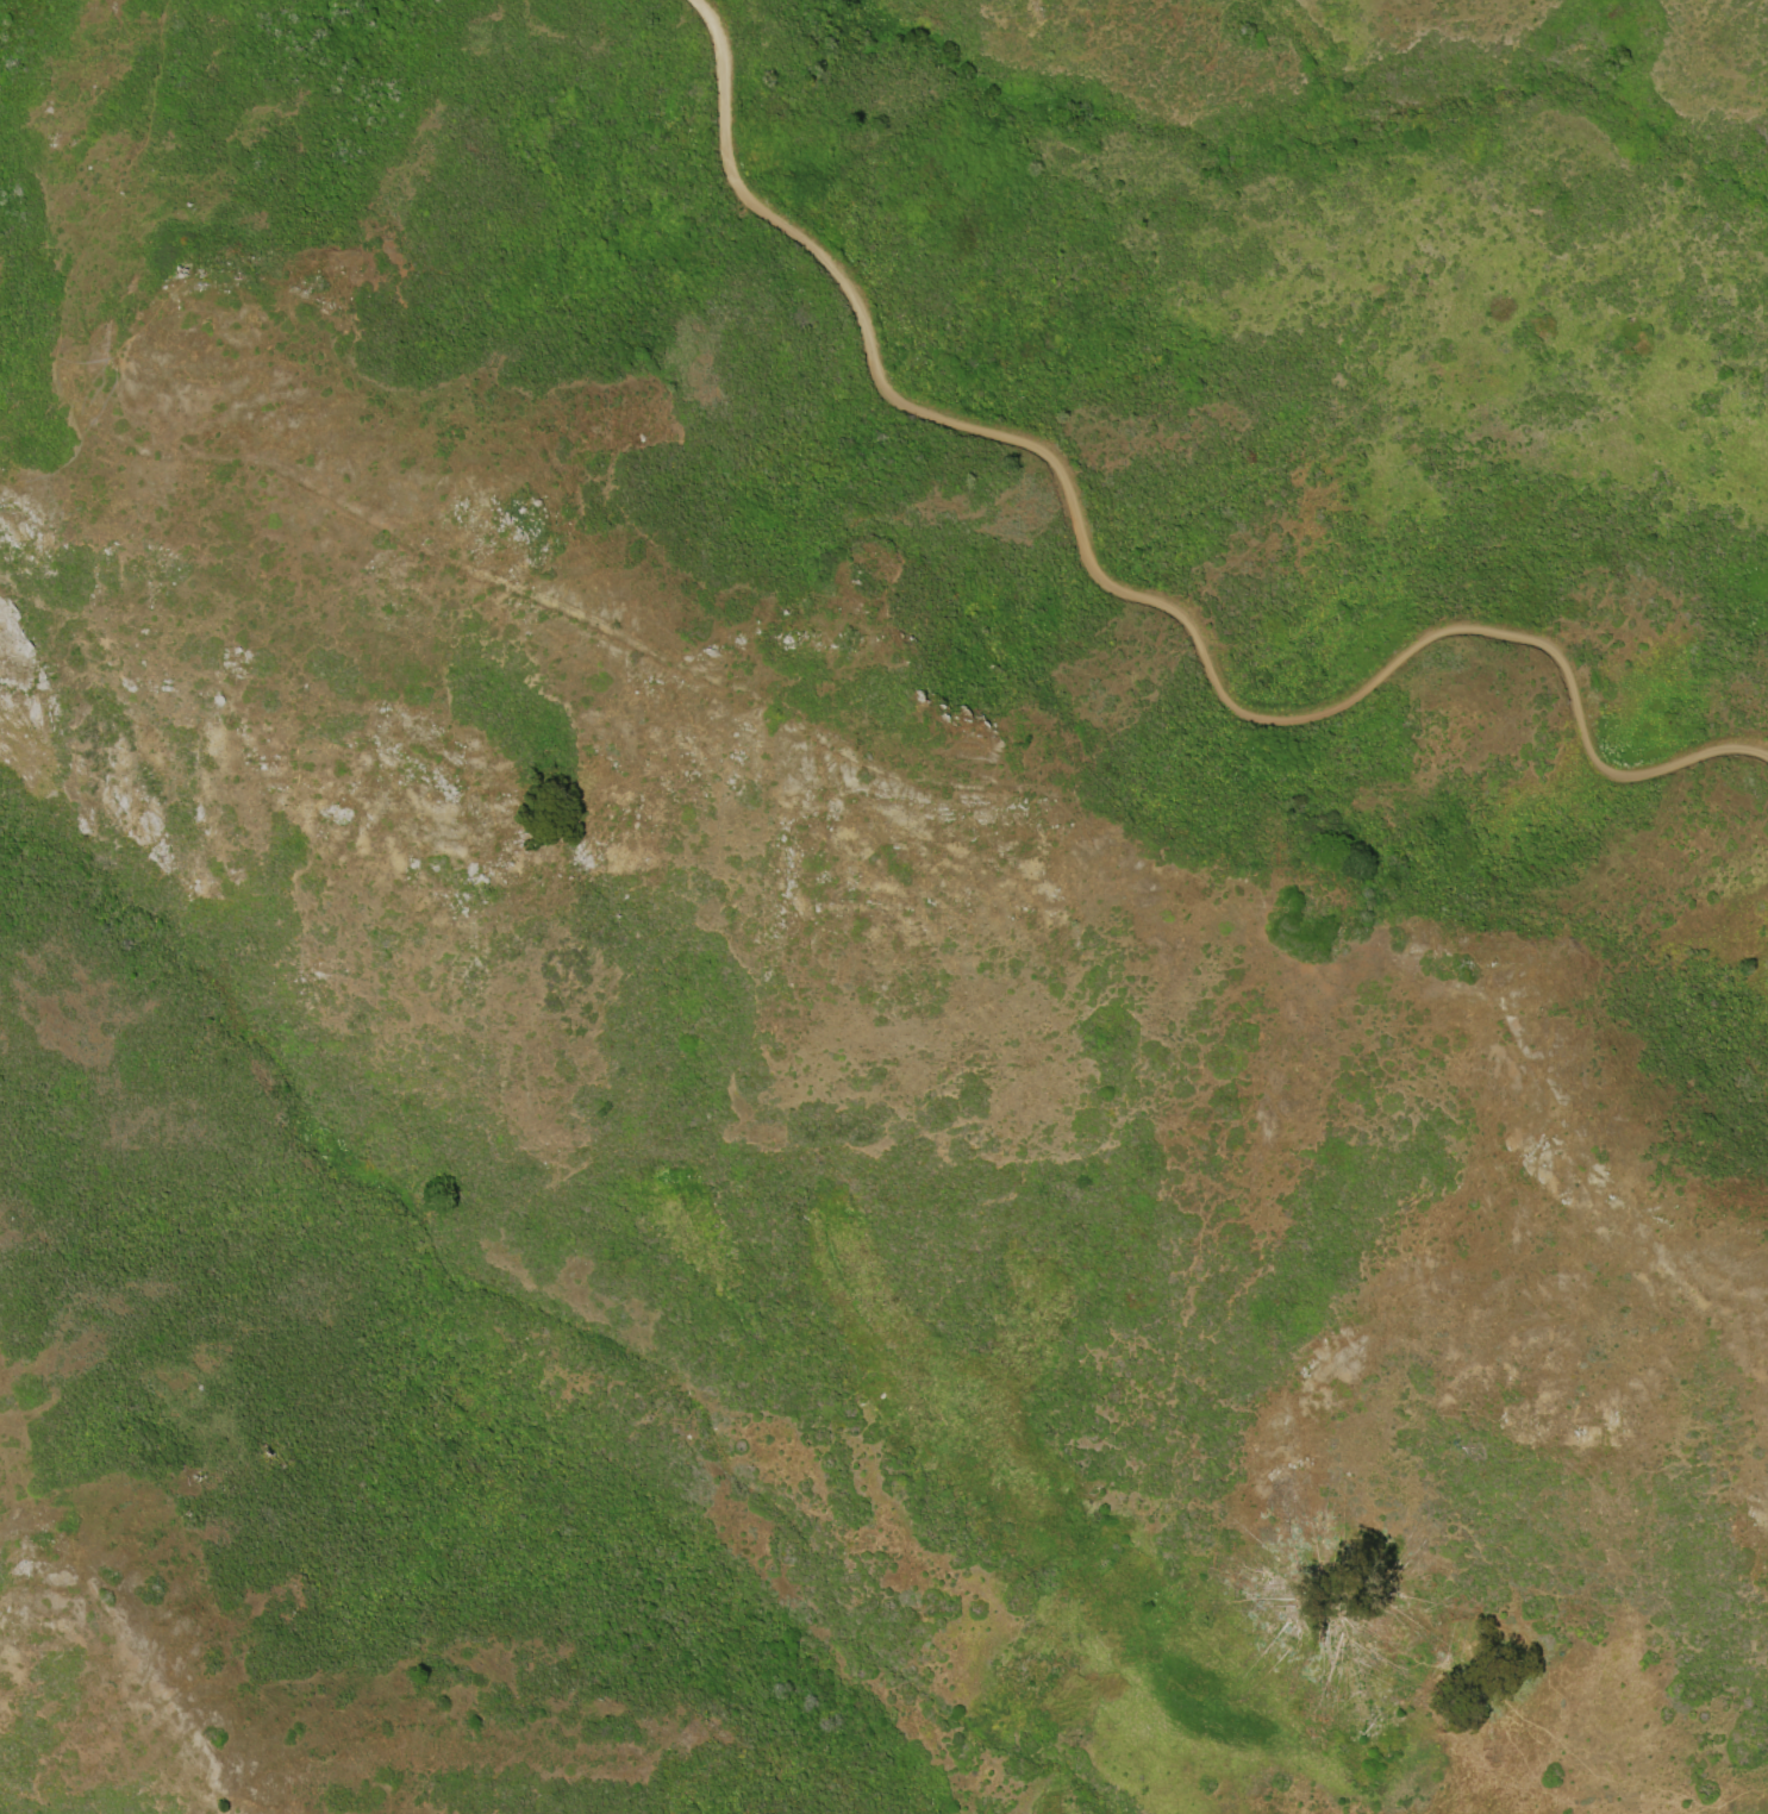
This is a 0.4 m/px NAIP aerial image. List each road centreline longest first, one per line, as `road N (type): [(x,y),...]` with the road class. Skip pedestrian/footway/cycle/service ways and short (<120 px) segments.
road 1 (track): [(692,0),(721,36),(738,192),(832,262),(863,318),(876,382),(899,404),(1055,454),(1070,480),(1099,581),(1194,624),(1227,706),(1273,719),(1347,706),(1424,636),(1455,624),(1558,653),(1591,765),(1603,775),(1635,776),(1754,748),(1767,760)]

